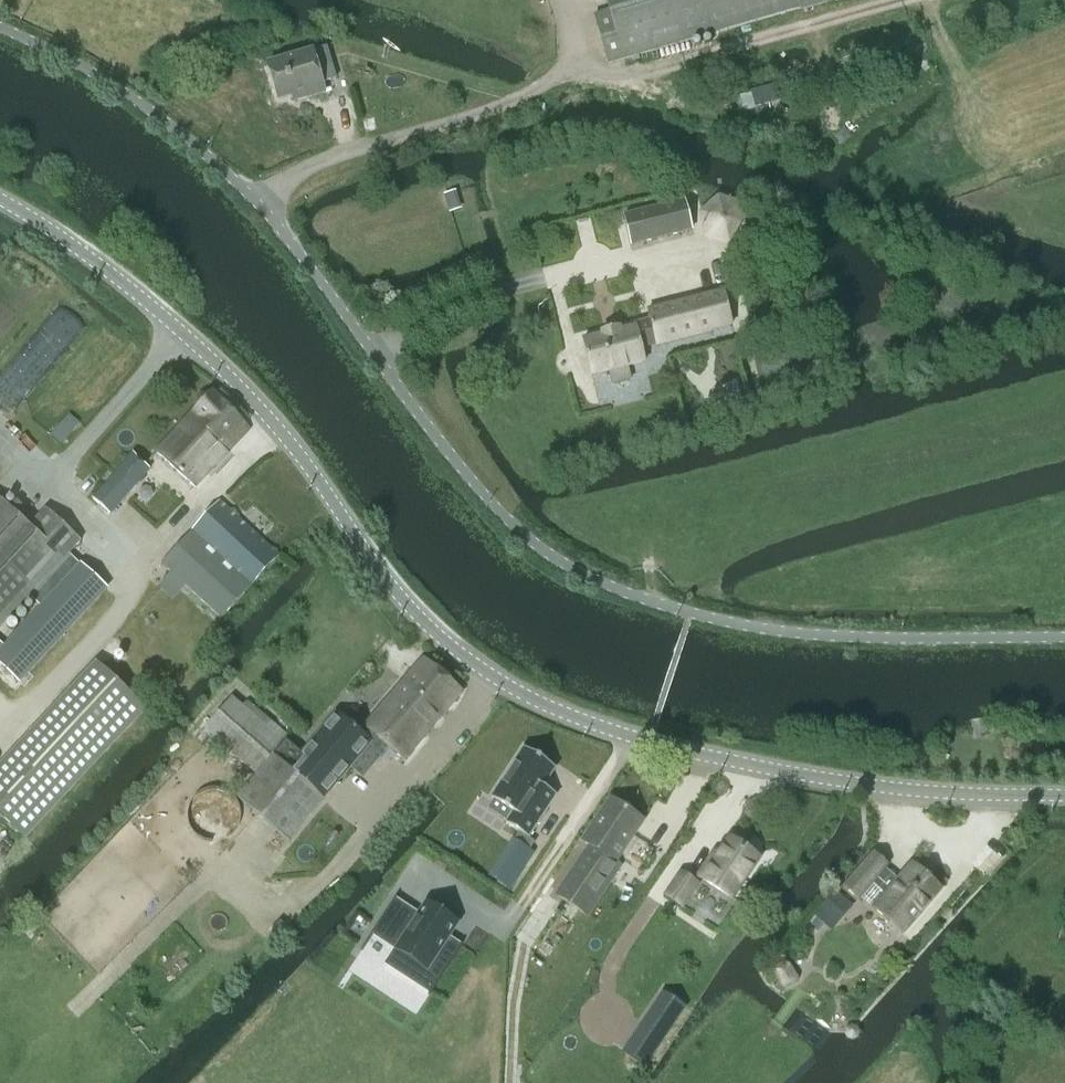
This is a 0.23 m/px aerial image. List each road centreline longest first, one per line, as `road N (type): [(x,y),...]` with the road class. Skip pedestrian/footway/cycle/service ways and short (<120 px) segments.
road 1 (unclassified): [(1064,638),(773,630),(691,614),(576,572),(486,499),(285,235),(223,170),(104,81),(0,29)]
road 2 (tertiary): [(1064,796),(916,792),(743,765),(606,732),(489,678),(391,587),(320,482),(239,388),(116,276),(0,198)]
road 3 (track): [(260,206),(324,159),(506,105),(559,76),(672,68),(909,0)]

